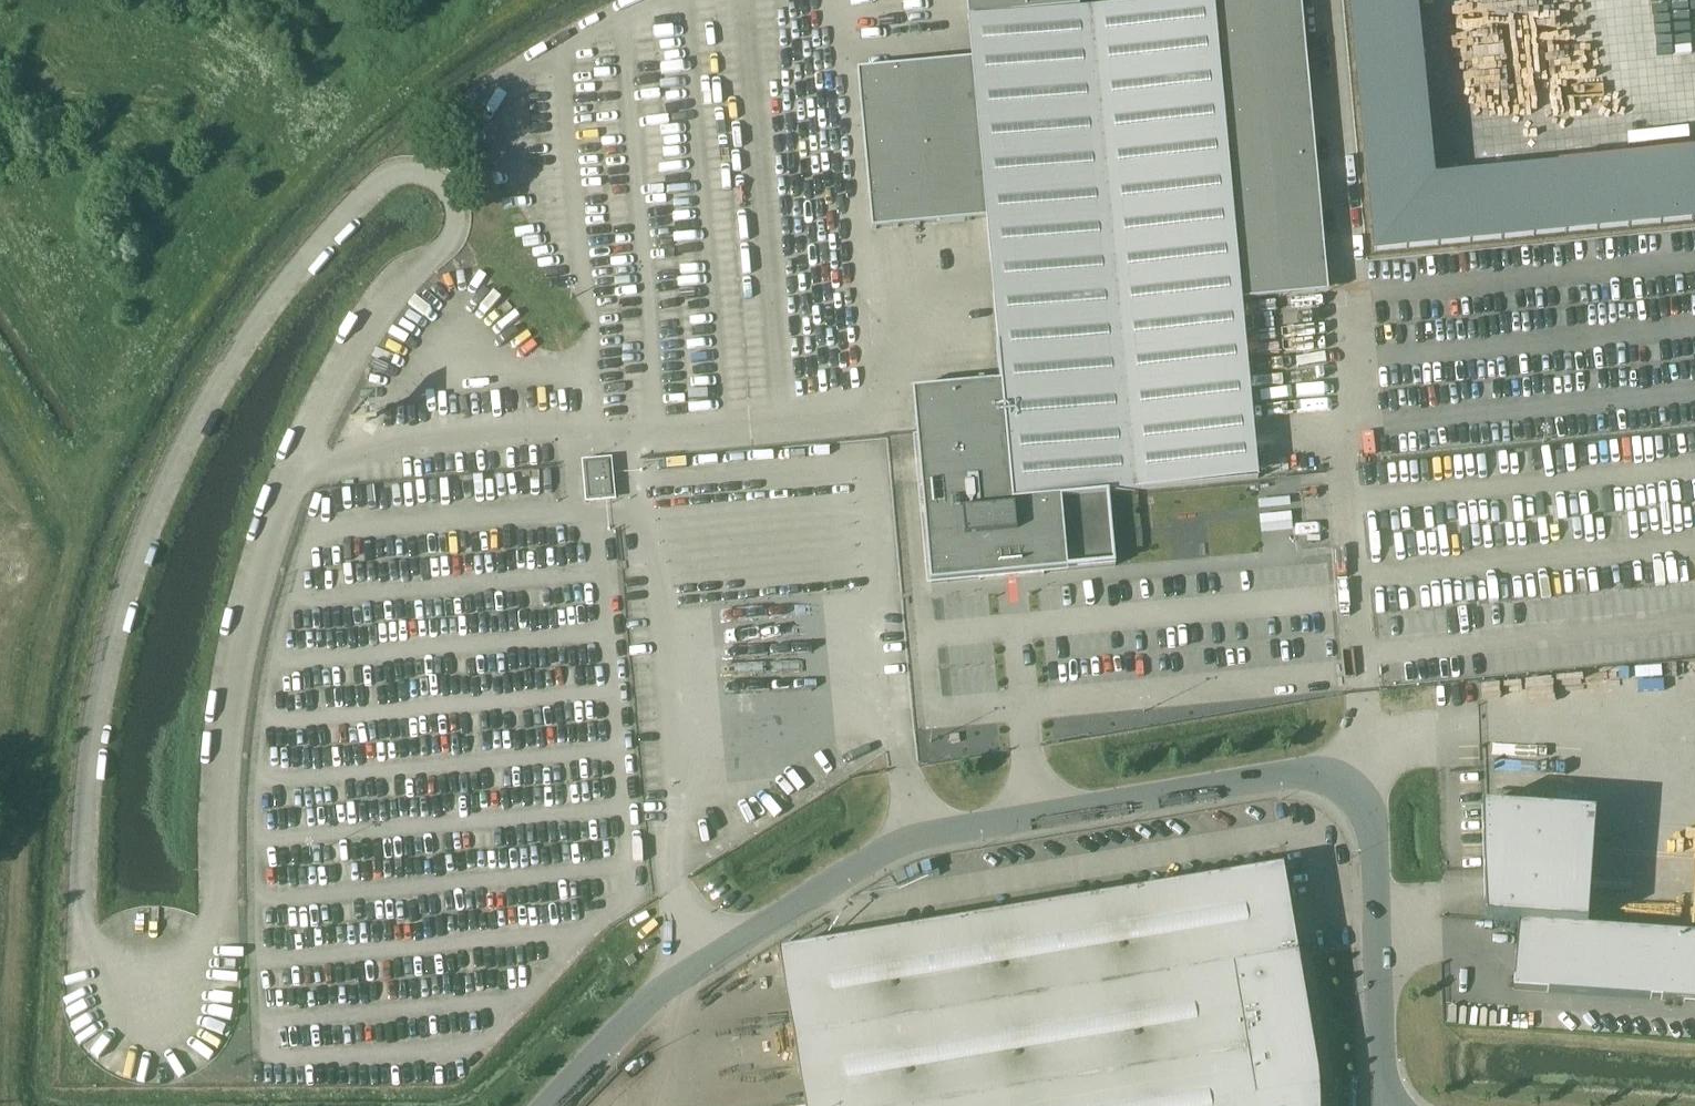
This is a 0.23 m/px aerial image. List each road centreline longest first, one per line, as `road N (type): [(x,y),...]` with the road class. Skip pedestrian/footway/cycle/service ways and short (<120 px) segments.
road 1 (unclassified): [(1385,1105),(1371,818),(1343,781),(1298,772),(924,835),(887,850),(657,991),(549,1105)]

